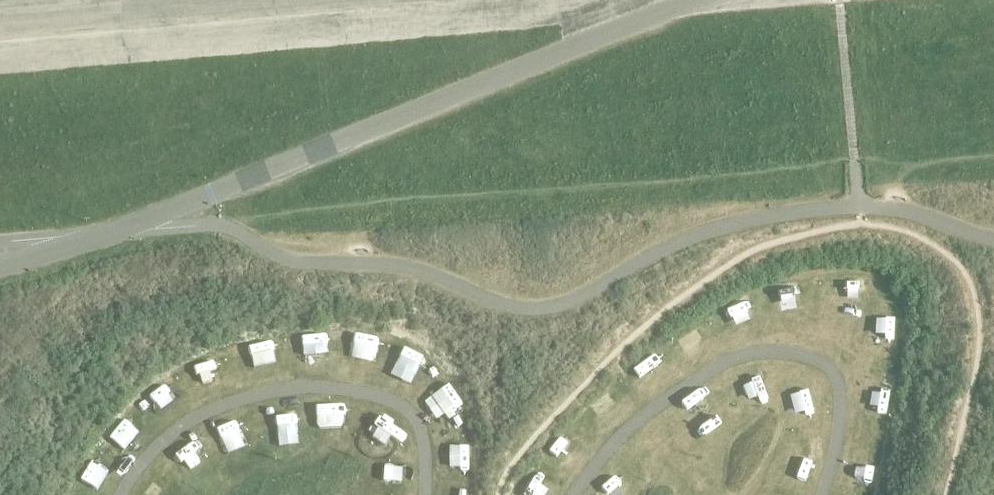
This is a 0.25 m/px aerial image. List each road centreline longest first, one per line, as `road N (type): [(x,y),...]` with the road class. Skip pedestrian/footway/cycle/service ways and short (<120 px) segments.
road 1 (unclassified): [(0,277),(692,0)]

